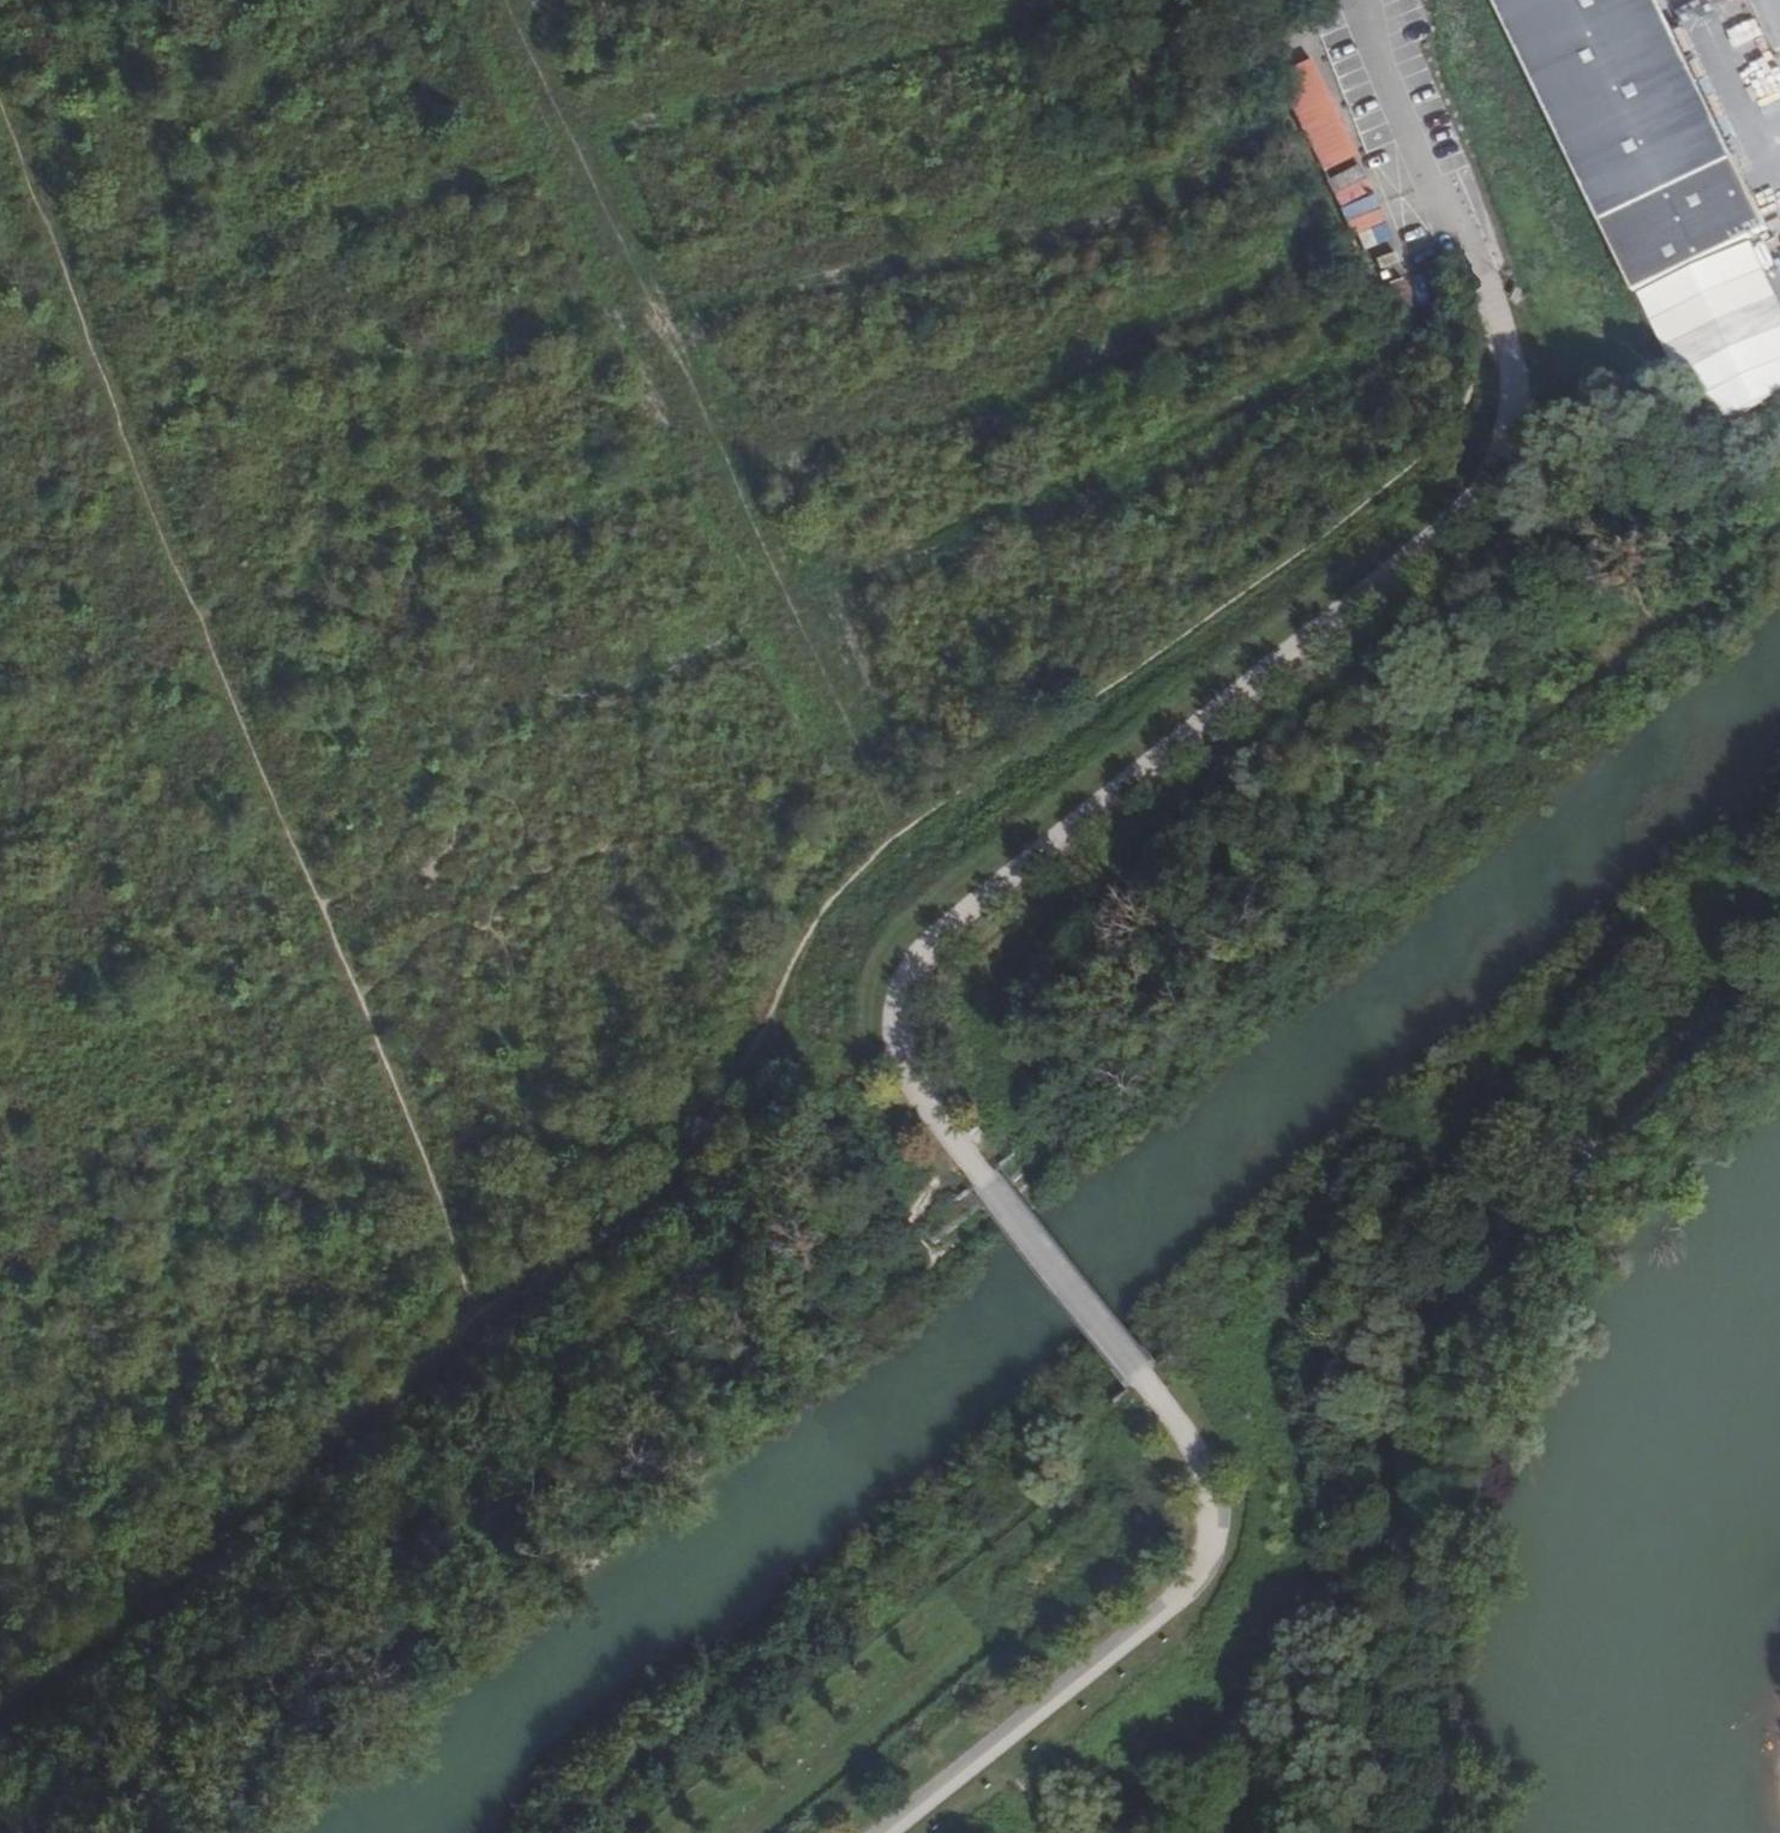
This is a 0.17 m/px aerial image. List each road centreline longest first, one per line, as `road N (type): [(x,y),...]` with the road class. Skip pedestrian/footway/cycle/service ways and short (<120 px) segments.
road 1 (track): [(1691,1069),(1614,1140),(1421,1362),(1391,1544),(1305,1617),(1253,1706),(1178,1797),(1124,1832)]

